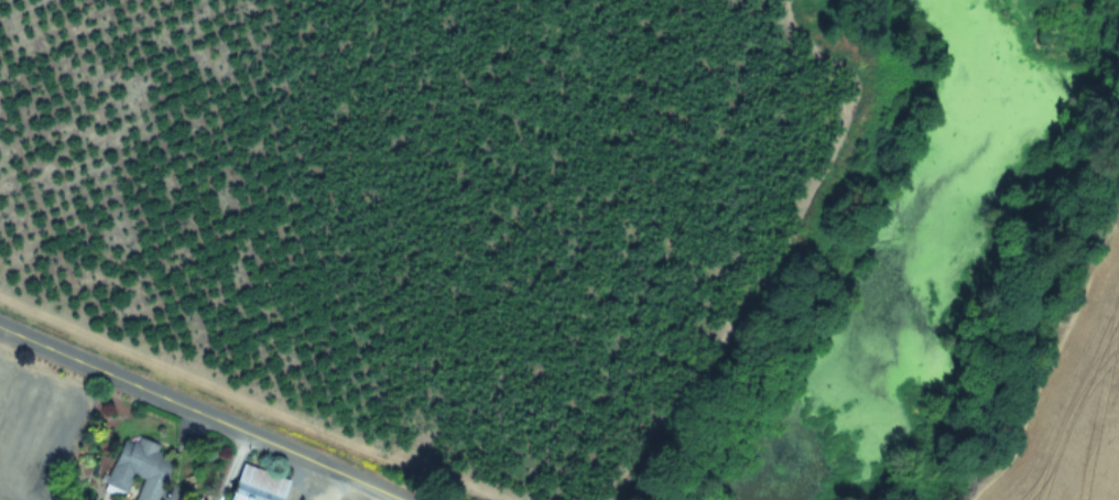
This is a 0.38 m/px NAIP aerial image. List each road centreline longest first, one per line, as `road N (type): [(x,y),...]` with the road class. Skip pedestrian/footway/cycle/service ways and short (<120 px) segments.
road 1 (residential): [(407,499),(0,327)]

